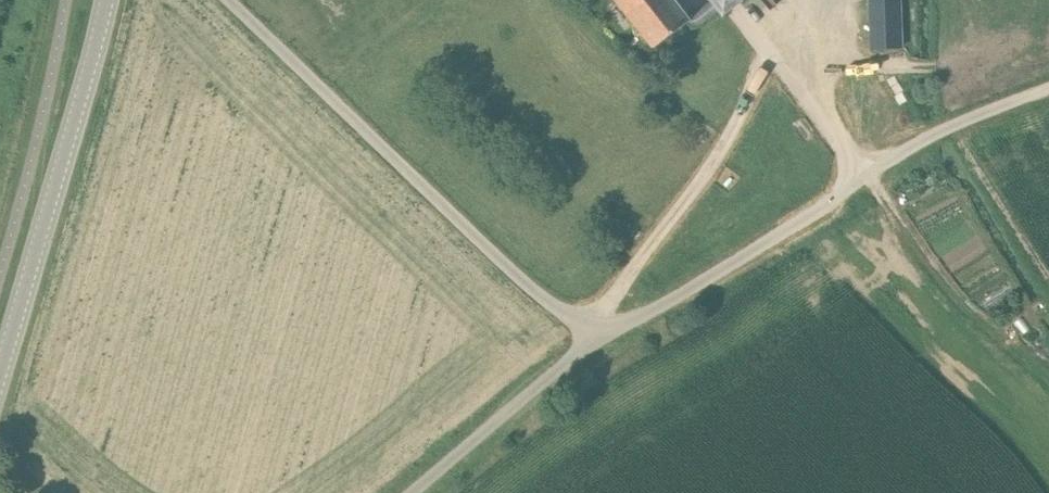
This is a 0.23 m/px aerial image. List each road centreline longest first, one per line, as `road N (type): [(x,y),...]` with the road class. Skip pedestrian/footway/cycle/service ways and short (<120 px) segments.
road 1 (unclassified): [(596,344),(861,176),(964,121),(1048,88)]
road 2 (unclassified): [(596,344),(232,0)]
road 3 (tertiary): [(0,364),(101,0)]
road 4 (unclassified): [(416,492),(596,344)]

